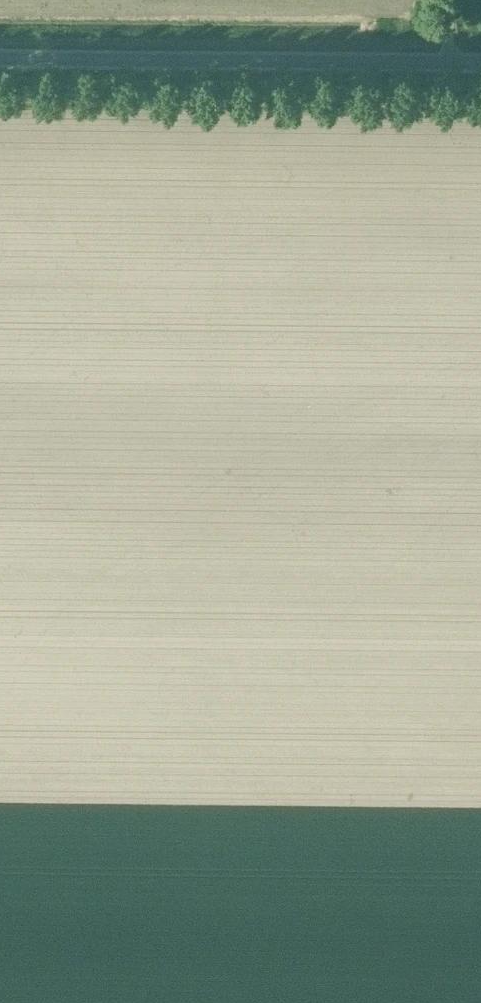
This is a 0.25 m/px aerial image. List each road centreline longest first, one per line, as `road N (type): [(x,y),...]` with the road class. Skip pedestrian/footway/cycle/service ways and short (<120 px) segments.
road 1 (unclassified): [(480,64),(0,60)]

